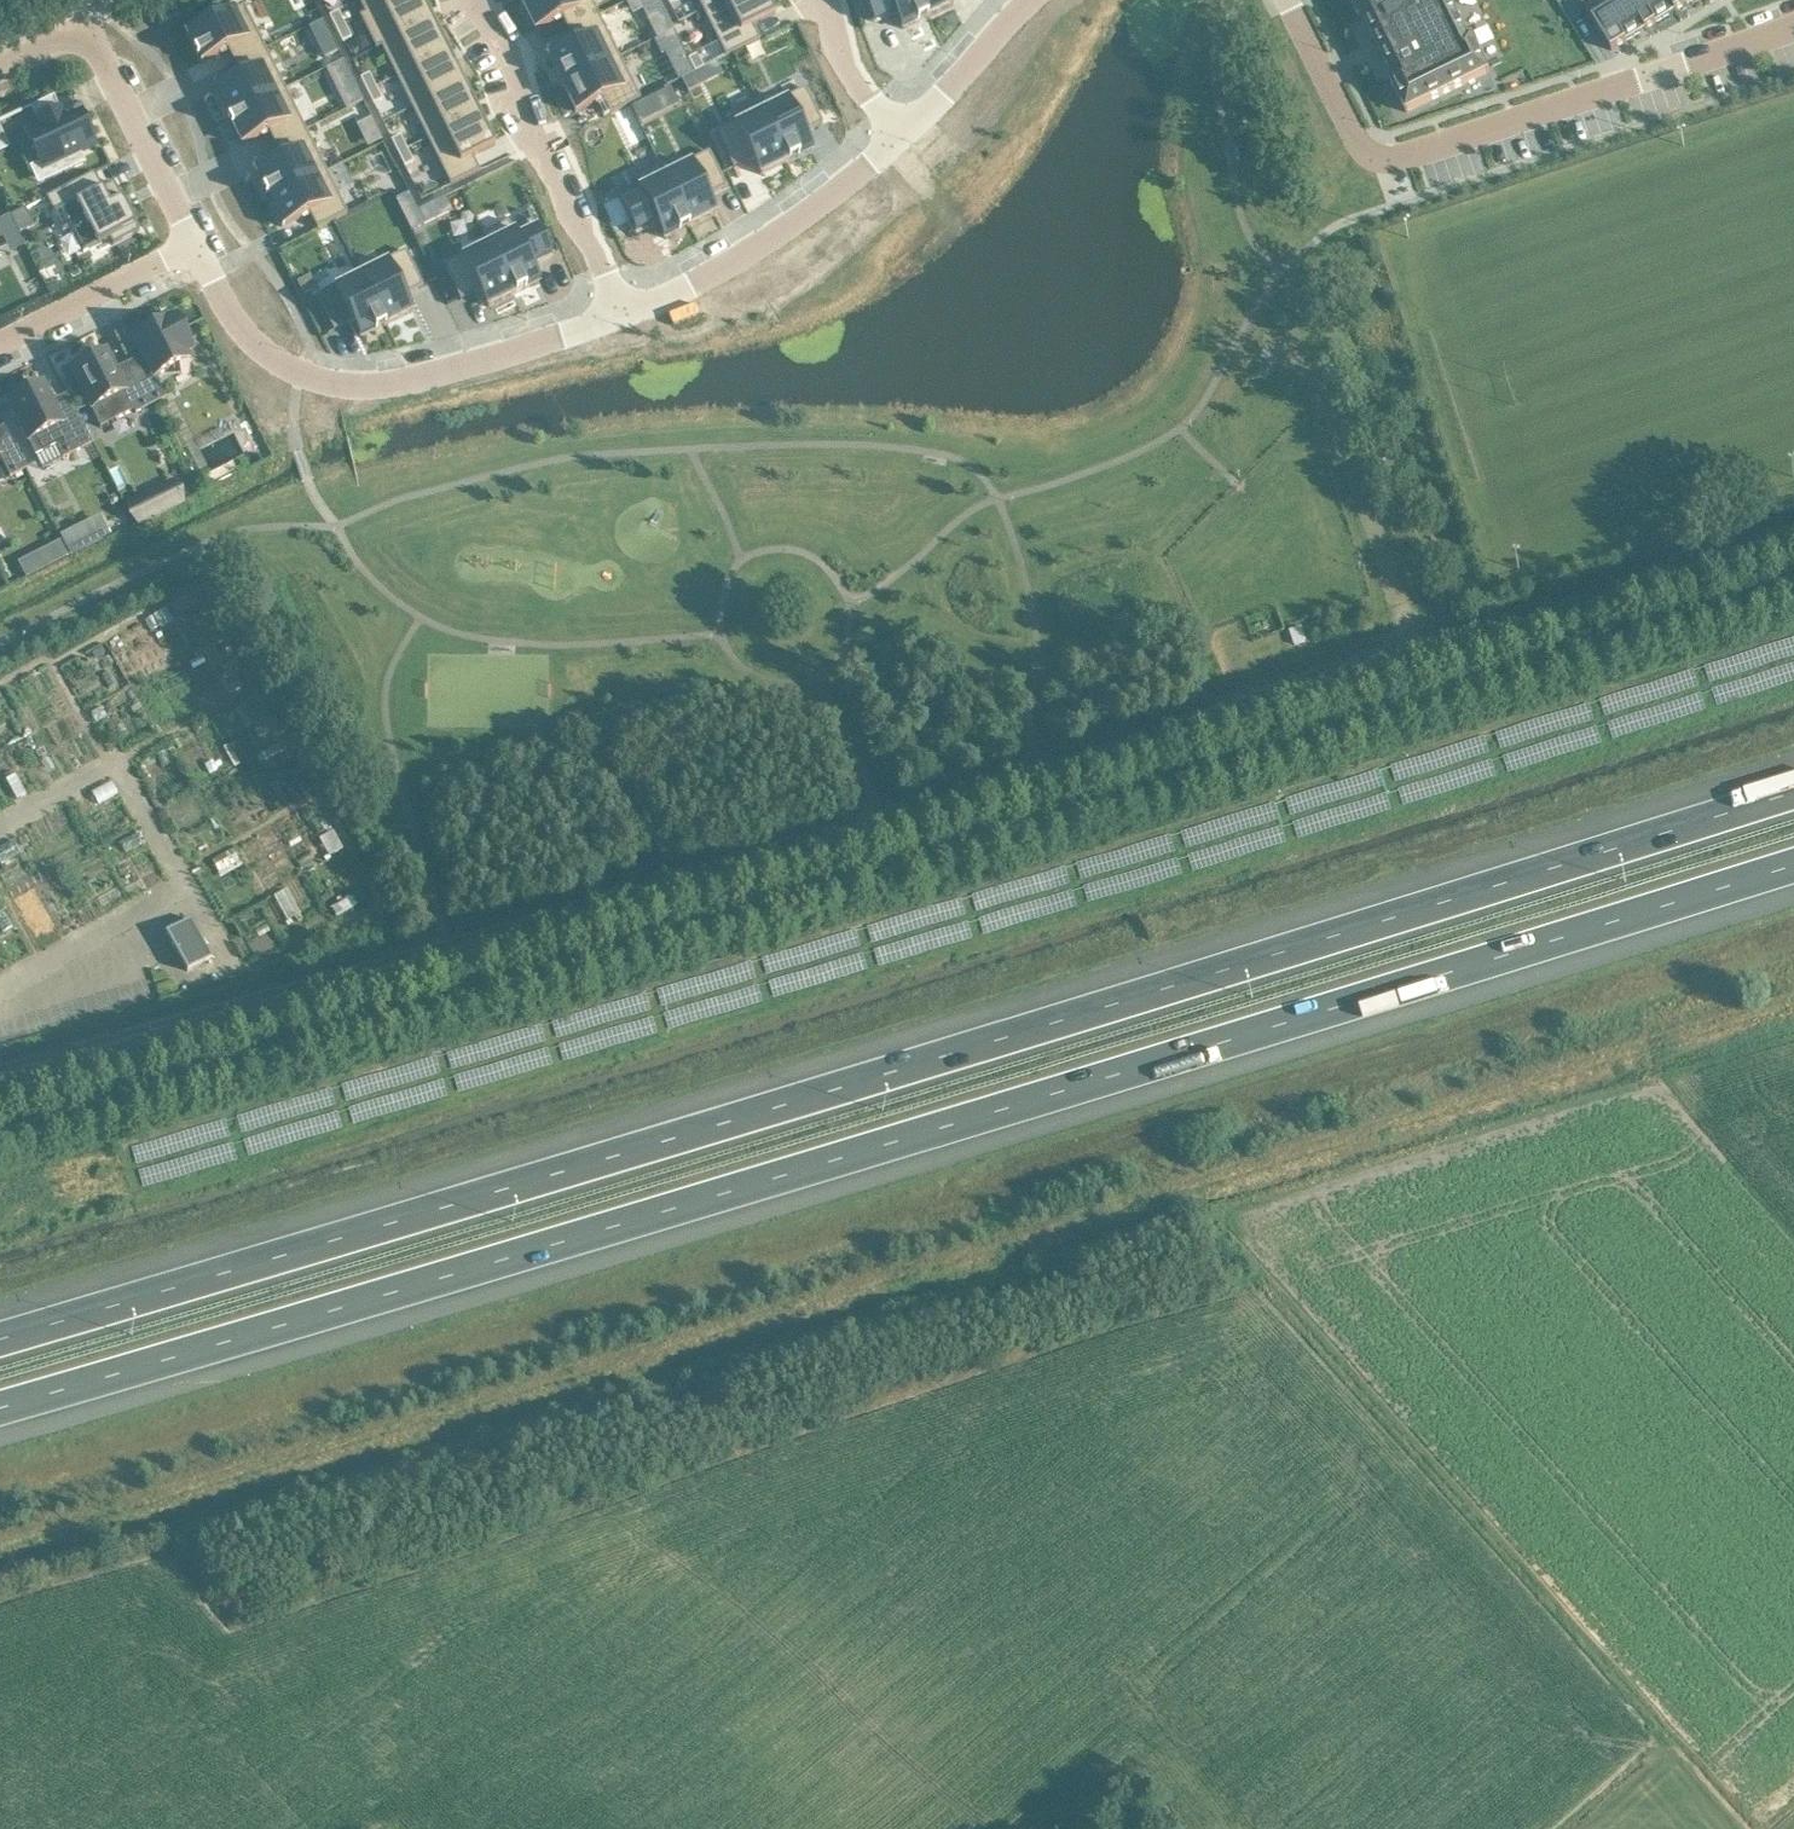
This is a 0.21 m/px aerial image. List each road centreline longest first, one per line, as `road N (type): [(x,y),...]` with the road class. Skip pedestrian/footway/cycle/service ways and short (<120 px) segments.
road 1 (motorway): [(1793,792),(439,1210),(0,1337)]
road 2 (motorway): [(0,1406),(1567,948),(1793,873)]
road 3 (unclassified): [(1266,339),(1319,377),(1414,643),(448,943),(0,1069)]
road 4 (residential): [(1793,28),(1384,159),(1355,138),(1286,0)]
road 5 (residential): [(198,245),(260,349),(301,373),(343,385),(439,372),(620,313)]
road 6 (residential): [(620,313),(534,135),(508,56),(473,0)]
road 7 (residential): [(0,69),(90,27),(198,245)]
road 8 (residential): [(620,313),(766,238),(901,134)]
road 9 (residential): [(0,345),(198,245)]
road 10 (residential): [(901,134),(1028,0)]
road 11 (residential): [(901,134),(846,65),(826,0)]

